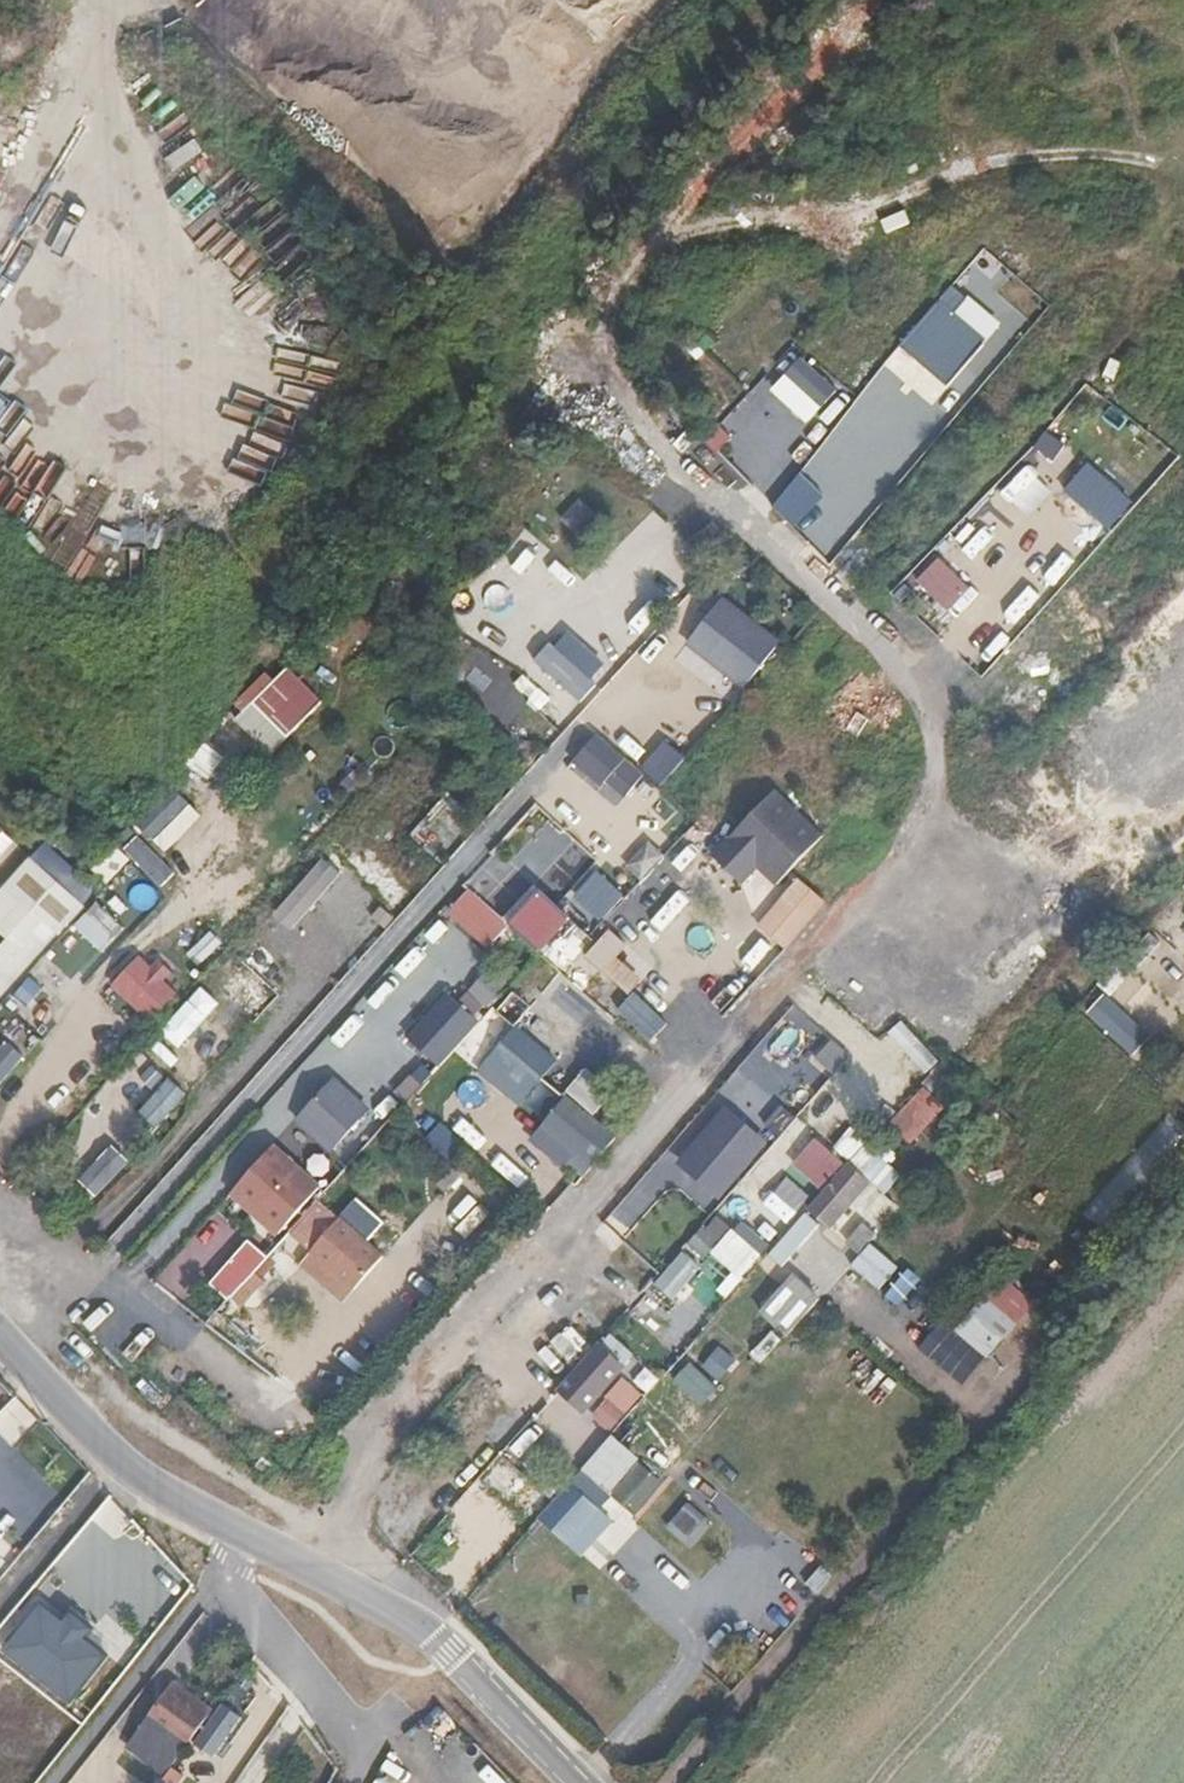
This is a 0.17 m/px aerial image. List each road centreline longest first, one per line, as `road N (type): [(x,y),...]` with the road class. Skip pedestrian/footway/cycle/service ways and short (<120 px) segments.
road 1 (residential): [(242,1531),(420,1616),(580,1782)]
road 2 (residential): [(0,1339),(109,1452),(167,1494),(242,1531)]
road 3 (residential): [(355,1741),(241,1579),(242,1531)]

